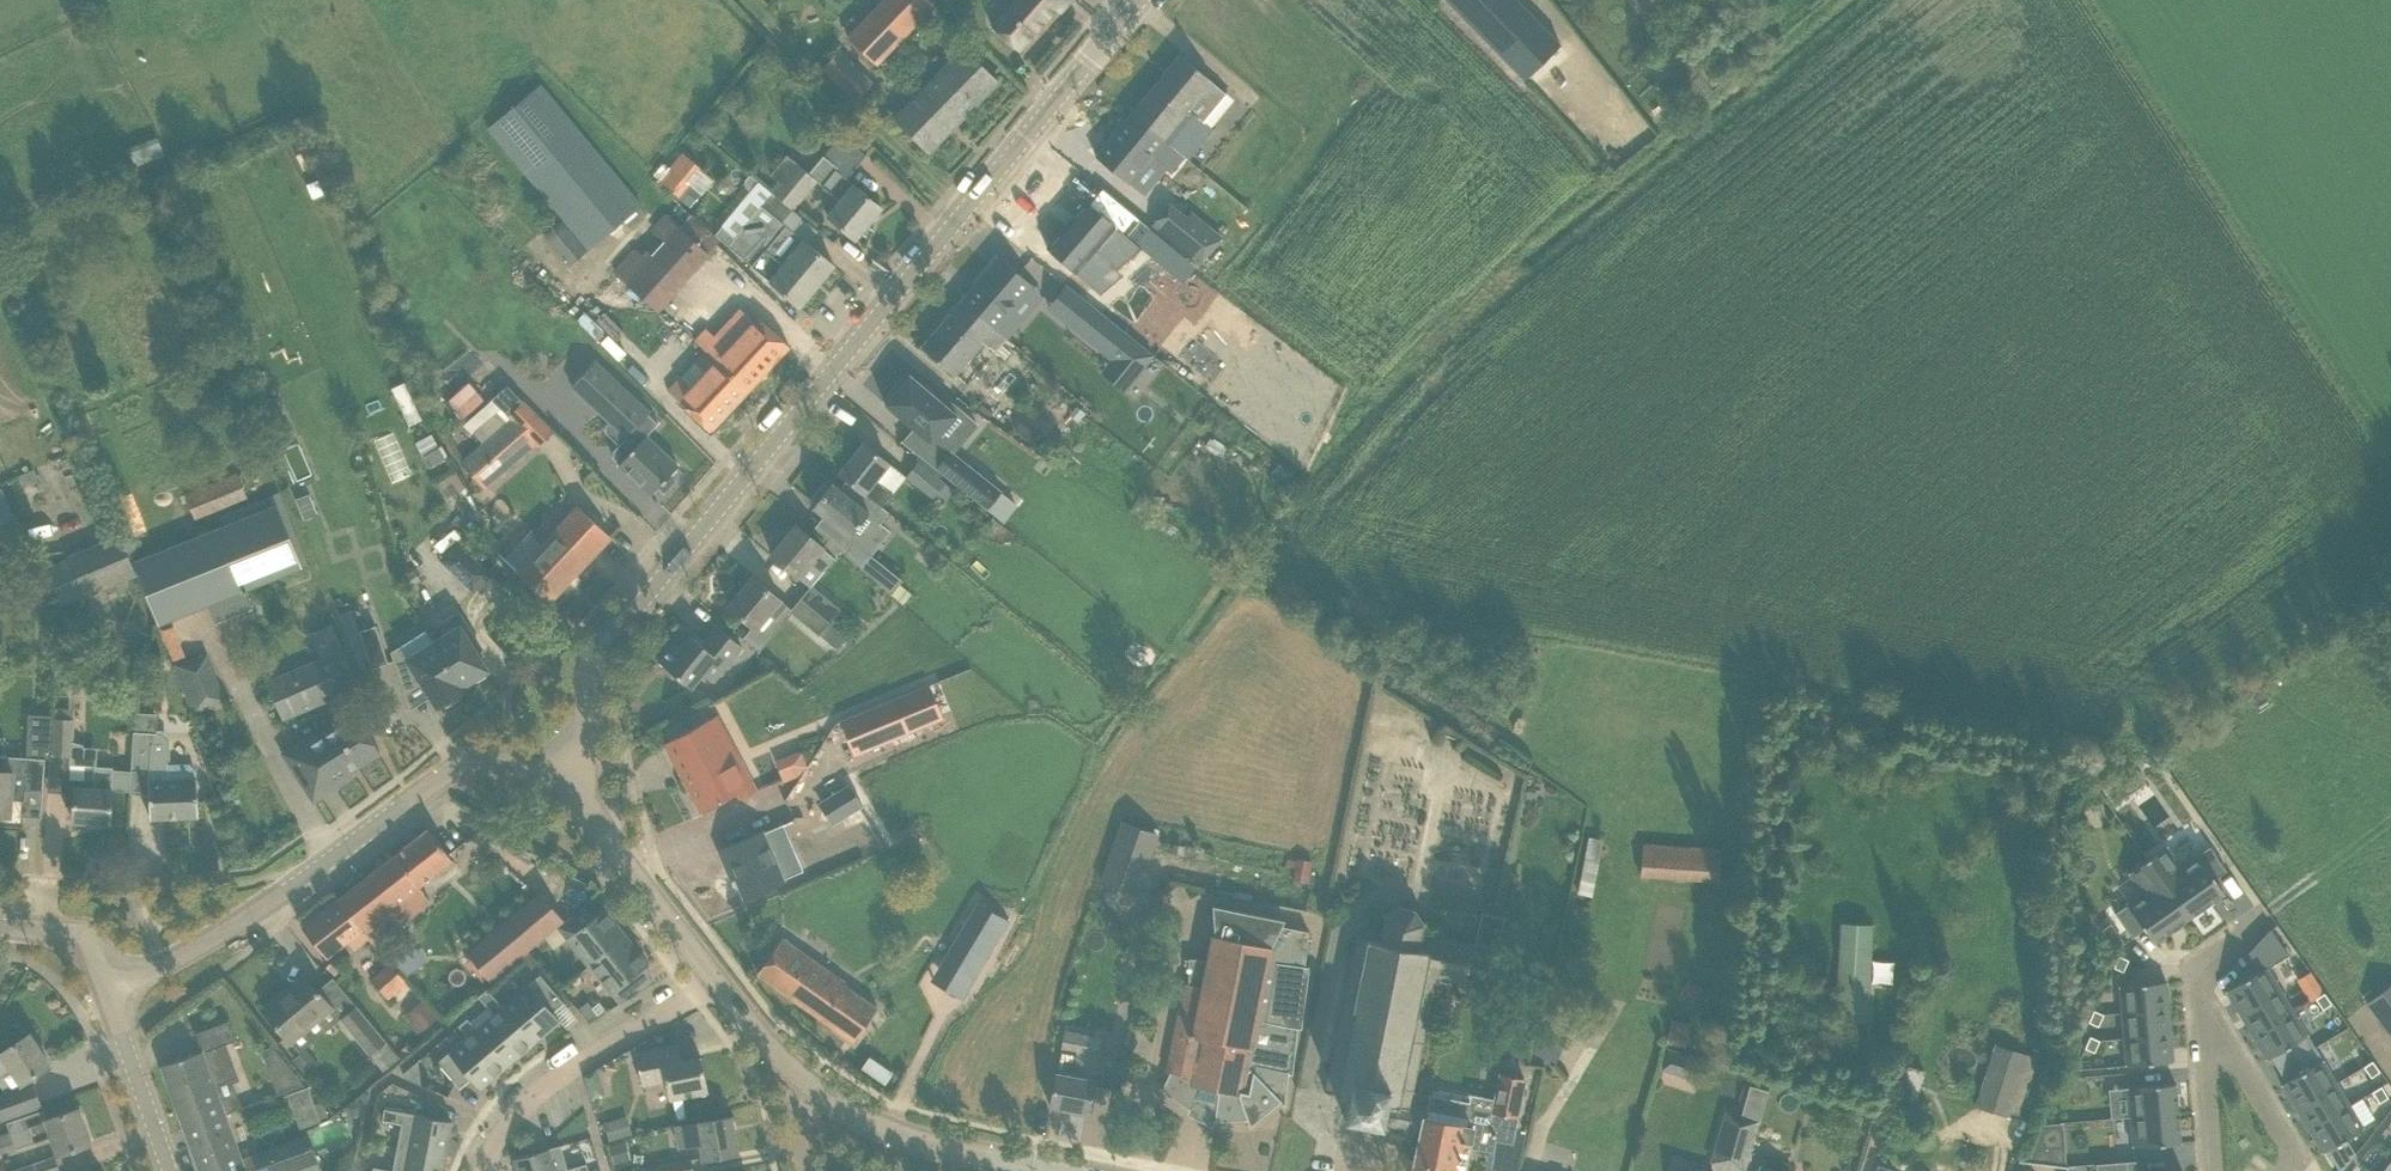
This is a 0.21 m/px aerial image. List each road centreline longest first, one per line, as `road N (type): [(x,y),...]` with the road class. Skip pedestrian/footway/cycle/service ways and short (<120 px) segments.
road 1 (tertiary): [(566,777),(578,757),(591,660),(1137,0)]
road 2 (tertiary): [(108,1000),(322,868),(453,766),(548,764),(566,777)]
road 3 (tertiary): [(1088,1170),(970,1151),(844,1108),(766,1044),(716,983)]
road 4 (residential): [(485,1170),(512,1119),(558,1077),(716,983)]
road 5 (tertiary): [(716,983),(566,777)]
road 6 (residential): [(2282,1170),(2294,1155),(2197,989)]
road 7 (residential): [(2197,989),(2212,1170)]
road 8 (tertiary): [(170,1170),(108,1000)]
road 9 (tertiary): [(0,930),(85,938),(108,1000)]

